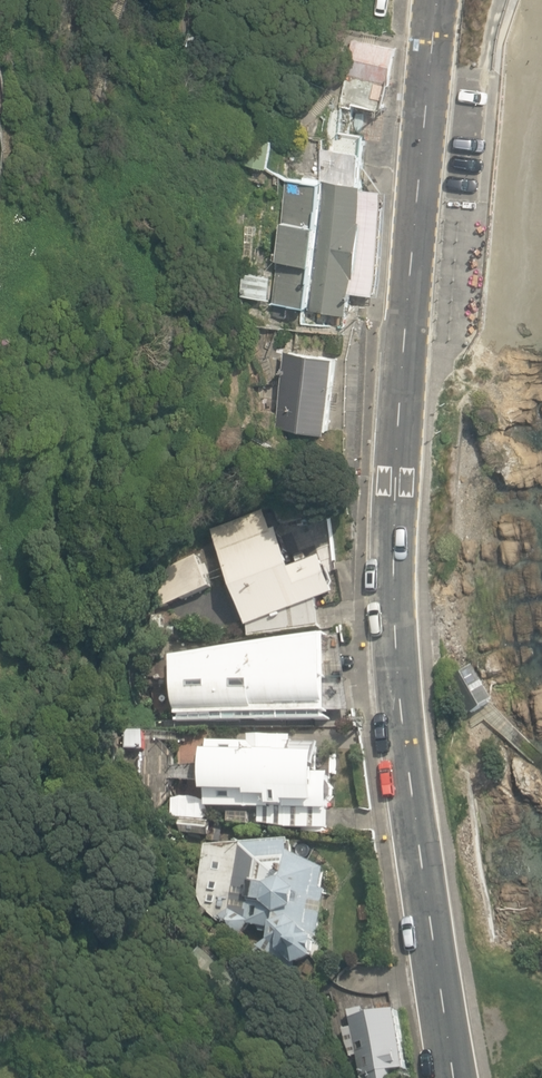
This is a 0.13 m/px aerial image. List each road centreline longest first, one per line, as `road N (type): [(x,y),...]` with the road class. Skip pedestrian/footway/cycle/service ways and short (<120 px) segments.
road 1 (residential): [(439,0),(405,343),(395,572),(403,713),(456,1077)]

